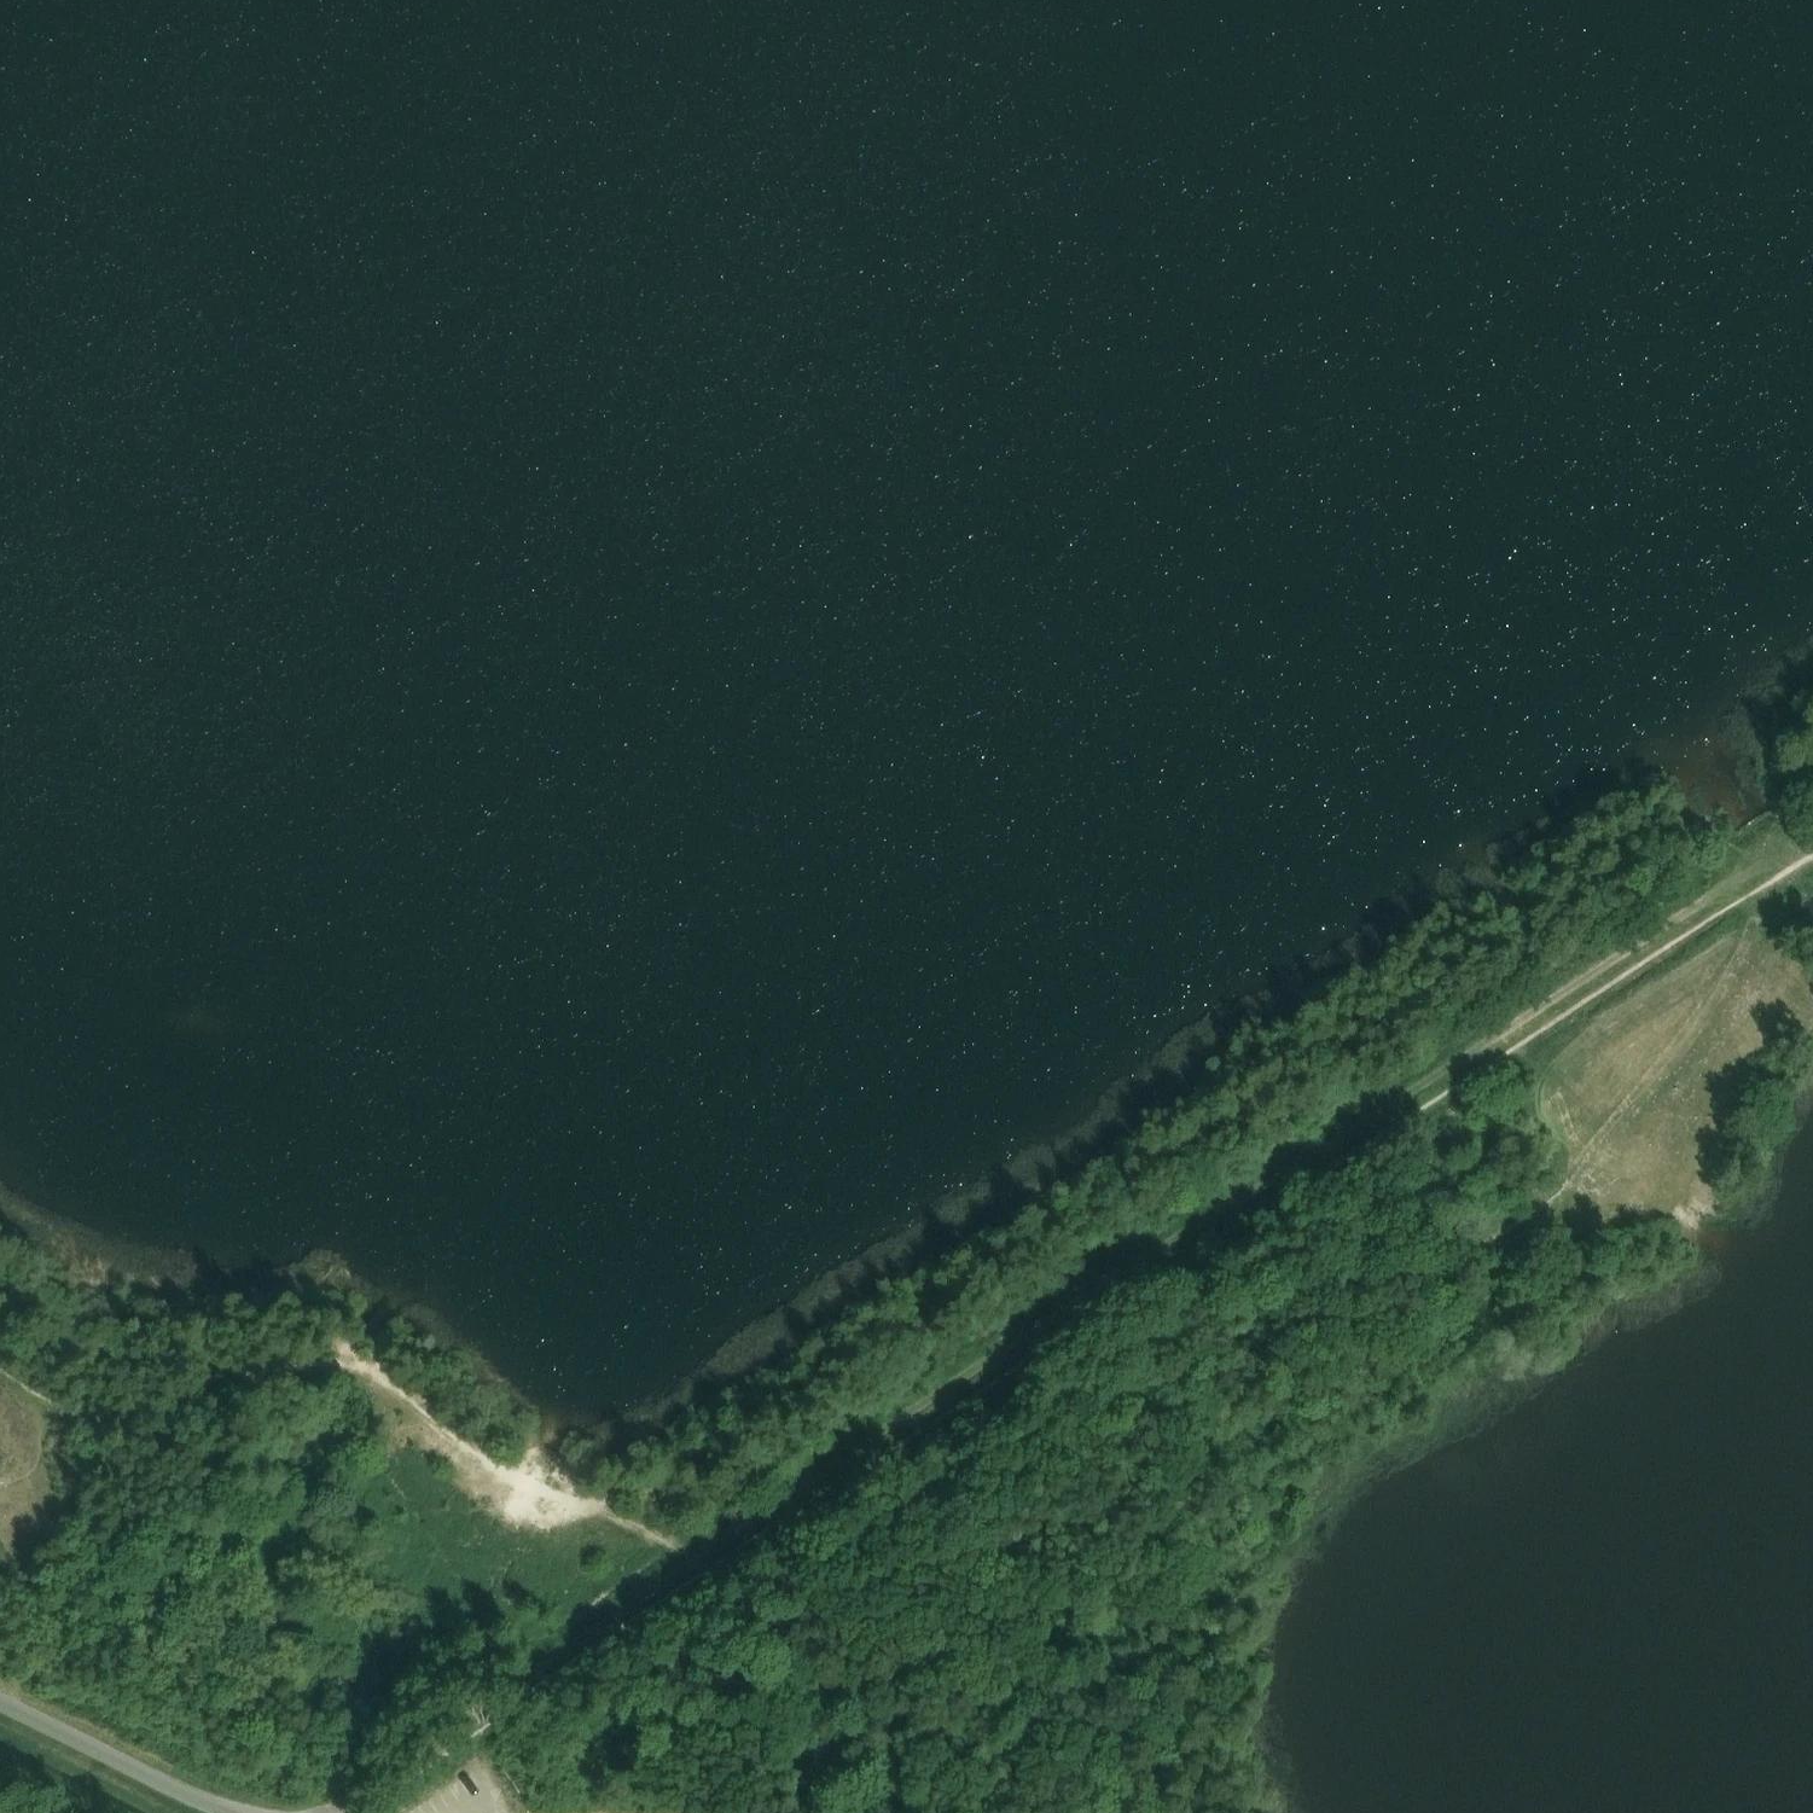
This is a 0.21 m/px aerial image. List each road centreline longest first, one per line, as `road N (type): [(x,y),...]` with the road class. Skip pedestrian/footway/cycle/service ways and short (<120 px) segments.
road 1 (unclassified): [(236,1812),(0,1702)]

